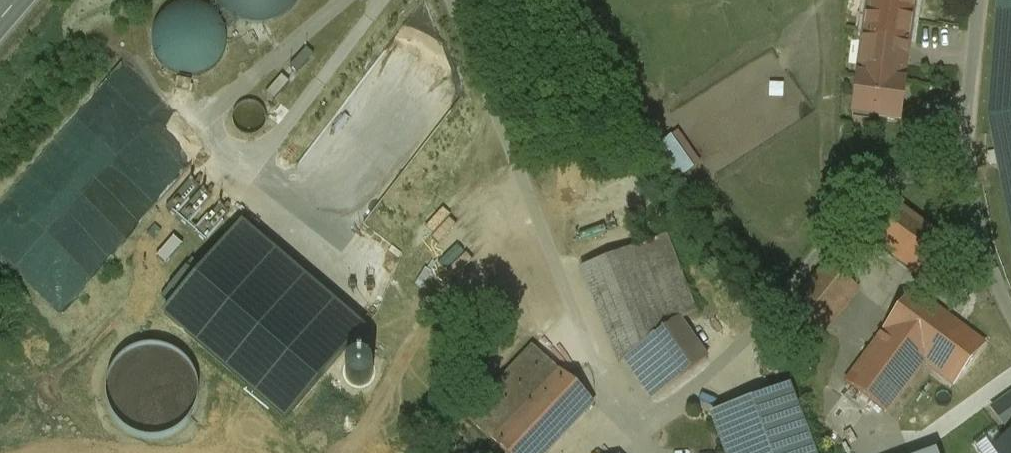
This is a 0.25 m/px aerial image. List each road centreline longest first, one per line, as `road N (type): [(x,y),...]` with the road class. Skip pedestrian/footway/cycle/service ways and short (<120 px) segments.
road 1 (unclassified): [(1010,312),(969,192),(980,0)]

